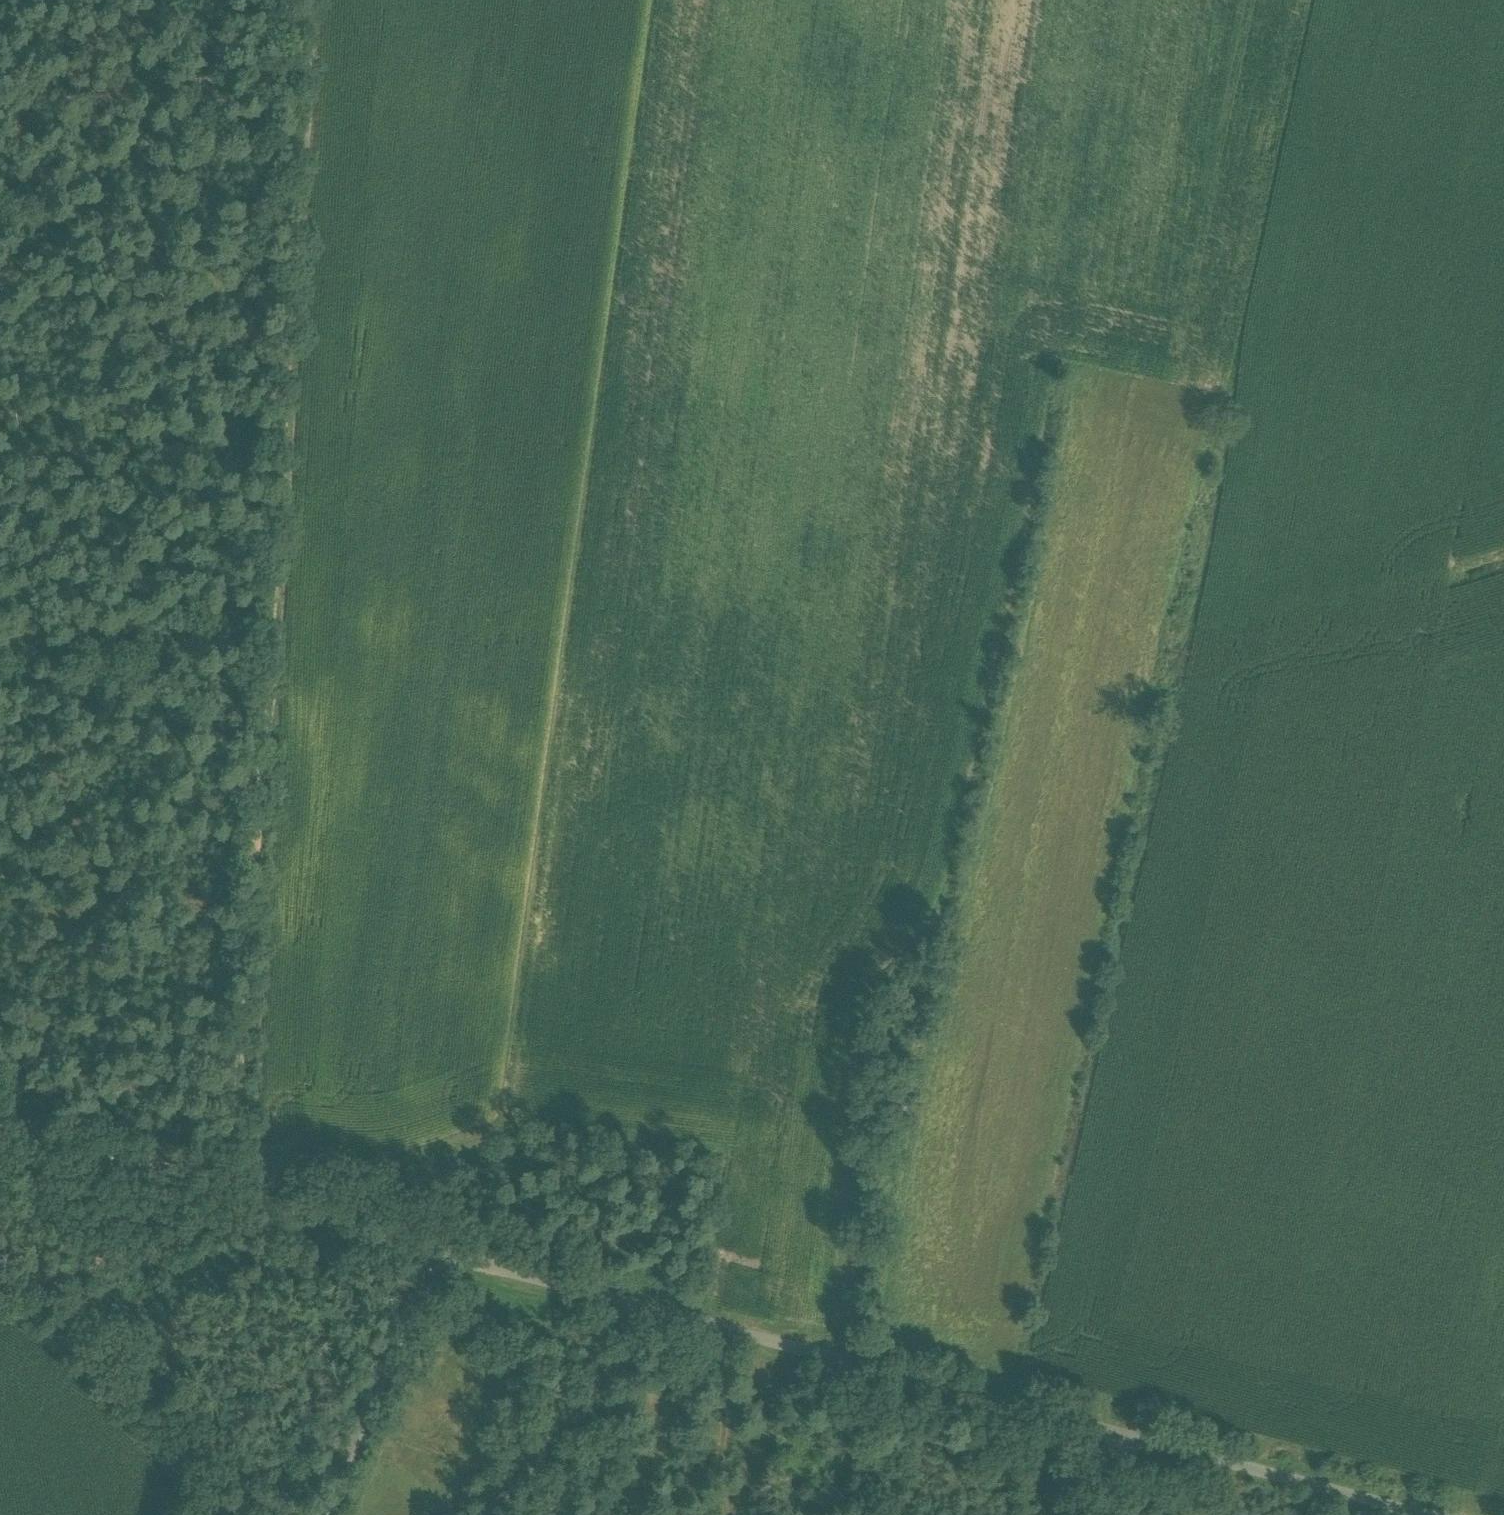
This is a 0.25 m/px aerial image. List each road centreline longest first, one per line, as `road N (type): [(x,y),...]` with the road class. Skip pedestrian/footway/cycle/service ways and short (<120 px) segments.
road 1 (unclassified): [(1109,1435),(437,1255)]
road 2 (unclassified): [(437,1255),(0,1134)]
road 3 (unclassified): [(1414,1514),(1109,1435)]
road 4 (unclassified): [(437,1255),(319,1514)]

